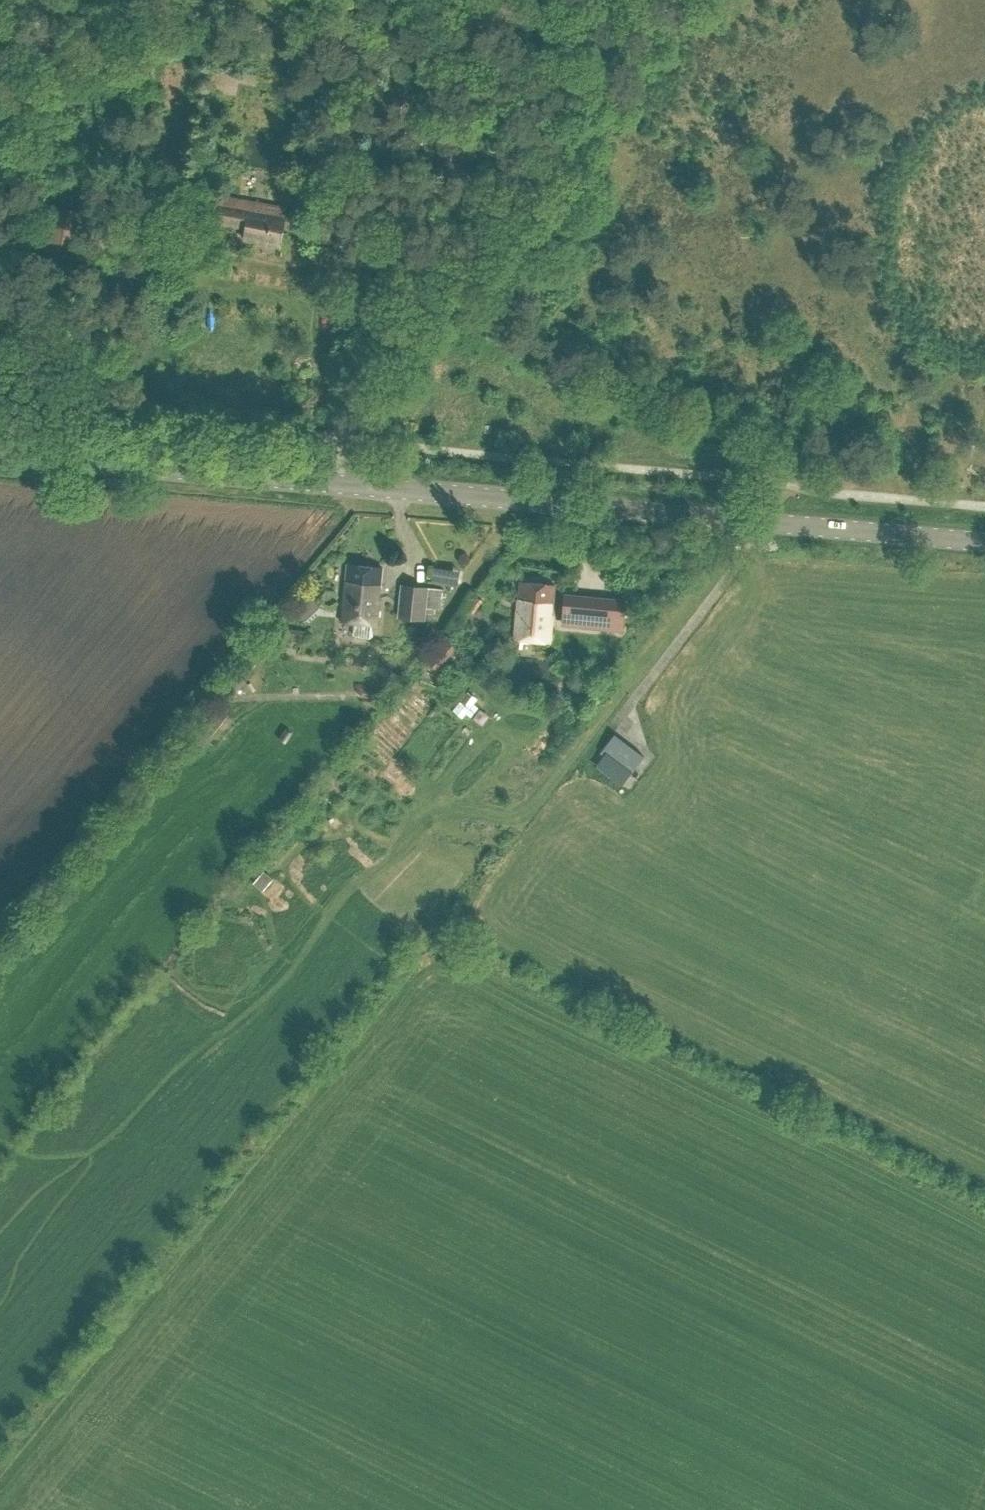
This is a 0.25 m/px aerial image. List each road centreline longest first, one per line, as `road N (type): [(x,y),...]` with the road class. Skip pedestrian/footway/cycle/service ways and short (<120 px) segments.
road 1 (tertiary): [(984,542),(0,454)]

